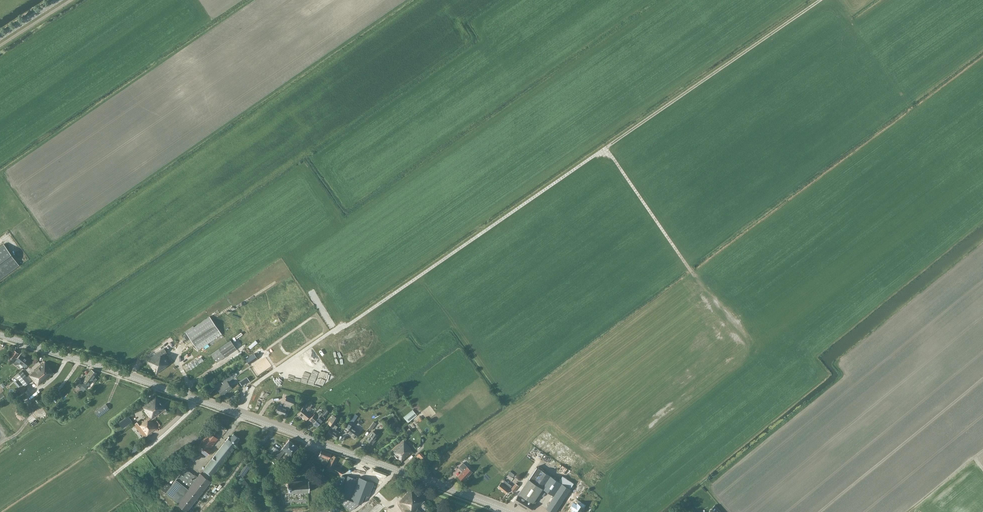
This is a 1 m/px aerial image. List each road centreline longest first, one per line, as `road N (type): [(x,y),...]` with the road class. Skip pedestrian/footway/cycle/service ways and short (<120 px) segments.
road 1 (tertiary): [(509,511),(0,335)]
road 2 (track): [(12,511),(90,463),(109,472),(168,429),(193,397)]

